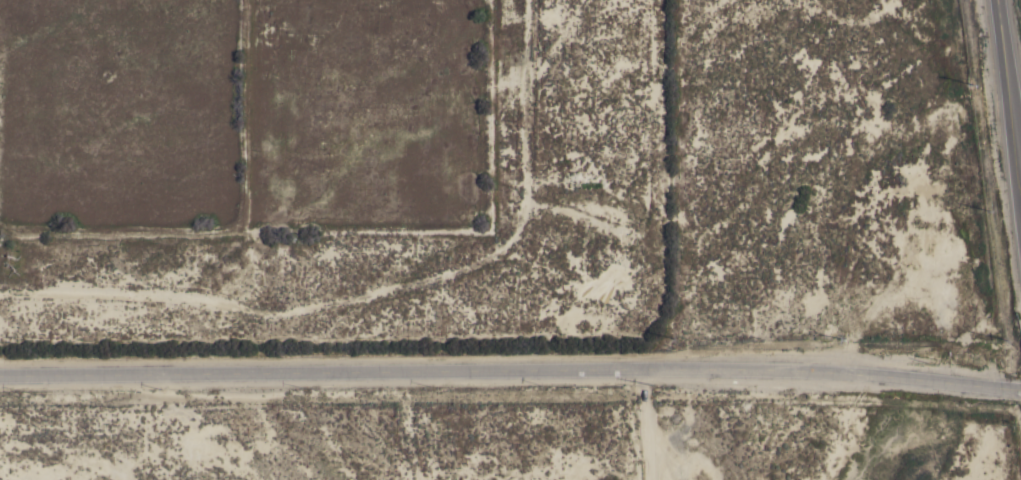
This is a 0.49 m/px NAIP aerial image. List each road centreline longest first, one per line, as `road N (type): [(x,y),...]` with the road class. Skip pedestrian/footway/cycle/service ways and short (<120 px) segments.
road 1 (tertiary): [(1020,392),(830,373),(0,375)]
road 2 (primary): [(1020,159),(1000,0)]

